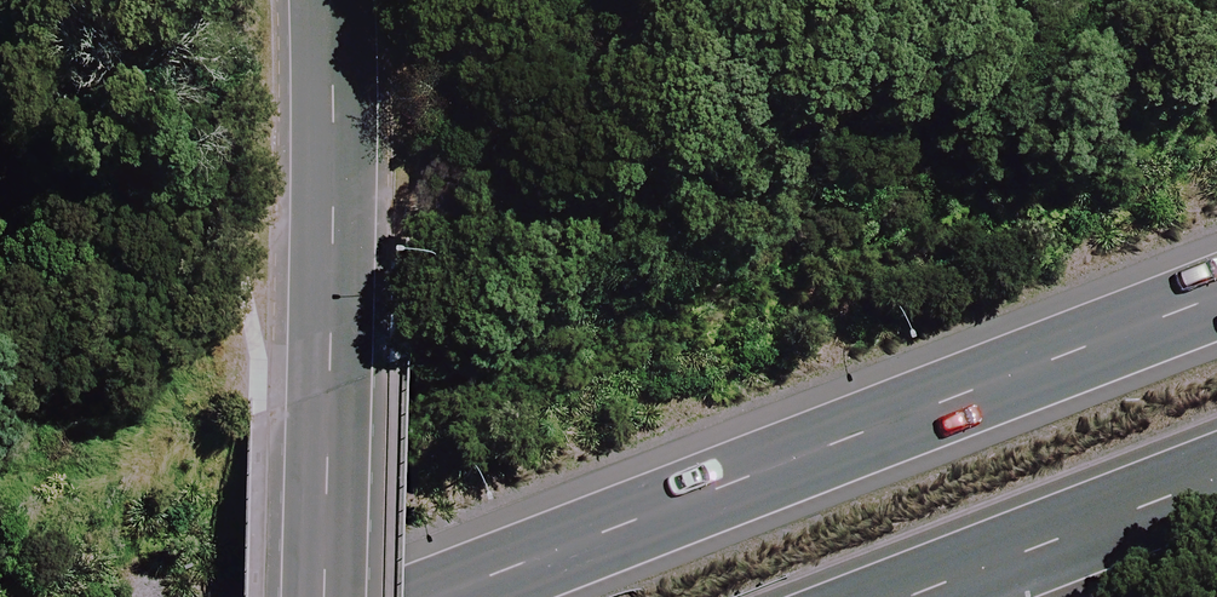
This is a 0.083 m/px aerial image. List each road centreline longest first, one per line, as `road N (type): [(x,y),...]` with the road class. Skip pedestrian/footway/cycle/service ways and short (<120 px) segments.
road 1 (primary): [(435,596),(1216,298)]
road 2 (tertiary): [(329,0),(323,596)]
road 3 (primary): [(1216,484),(924,596)]

